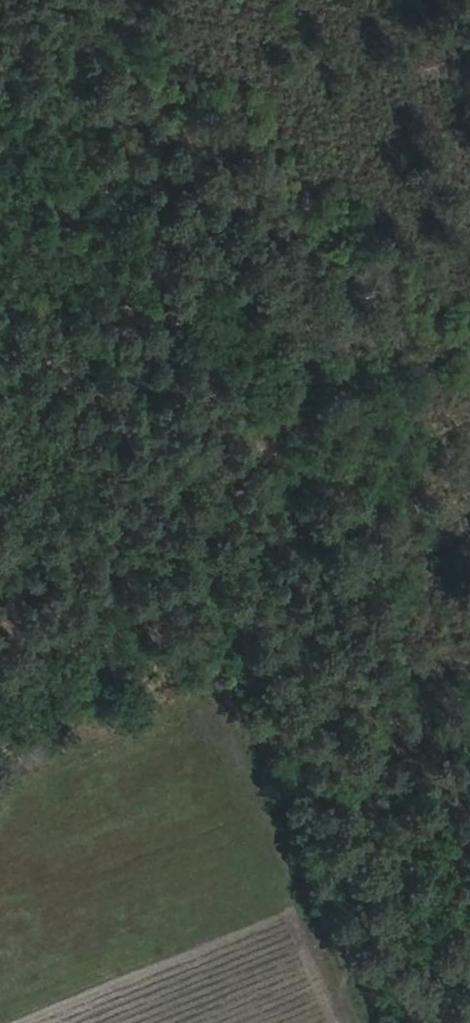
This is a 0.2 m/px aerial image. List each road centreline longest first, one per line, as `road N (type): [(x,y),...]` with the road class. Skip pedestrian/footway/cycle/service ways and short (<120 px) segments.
road 1 (track): [(362,1022),(300,886)]

